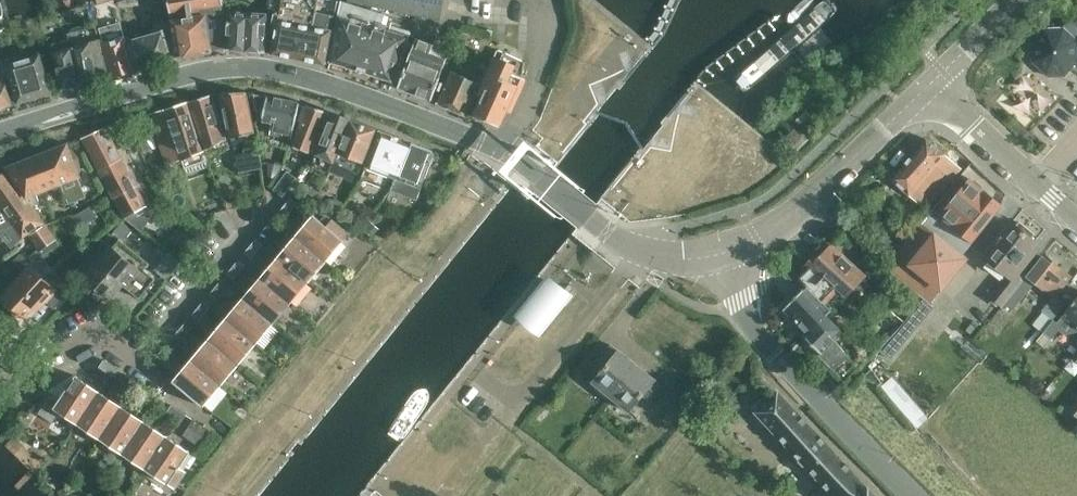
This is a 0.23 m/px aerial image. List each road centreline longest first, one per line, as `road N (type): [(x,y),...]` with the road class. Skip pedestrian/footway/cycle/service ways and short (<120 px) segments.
road 1 (tertiary): [(0,131),(143,83),(253,65),(406,111),(503,150),(530,169)]
road 2 (residential): [(0,346),(42,368),(104,339),(139,363),(263,210)]
road 3 (tertiary): [(728,251),(773,230),(933,83)]
road 4 (tertiary): [(916,495),(777,355),(753,318)]
road 5 (tertiary): [(1036,185),(933,83)]
road 6 (tertiary): [(604,229),(652,258),(728,251)]

